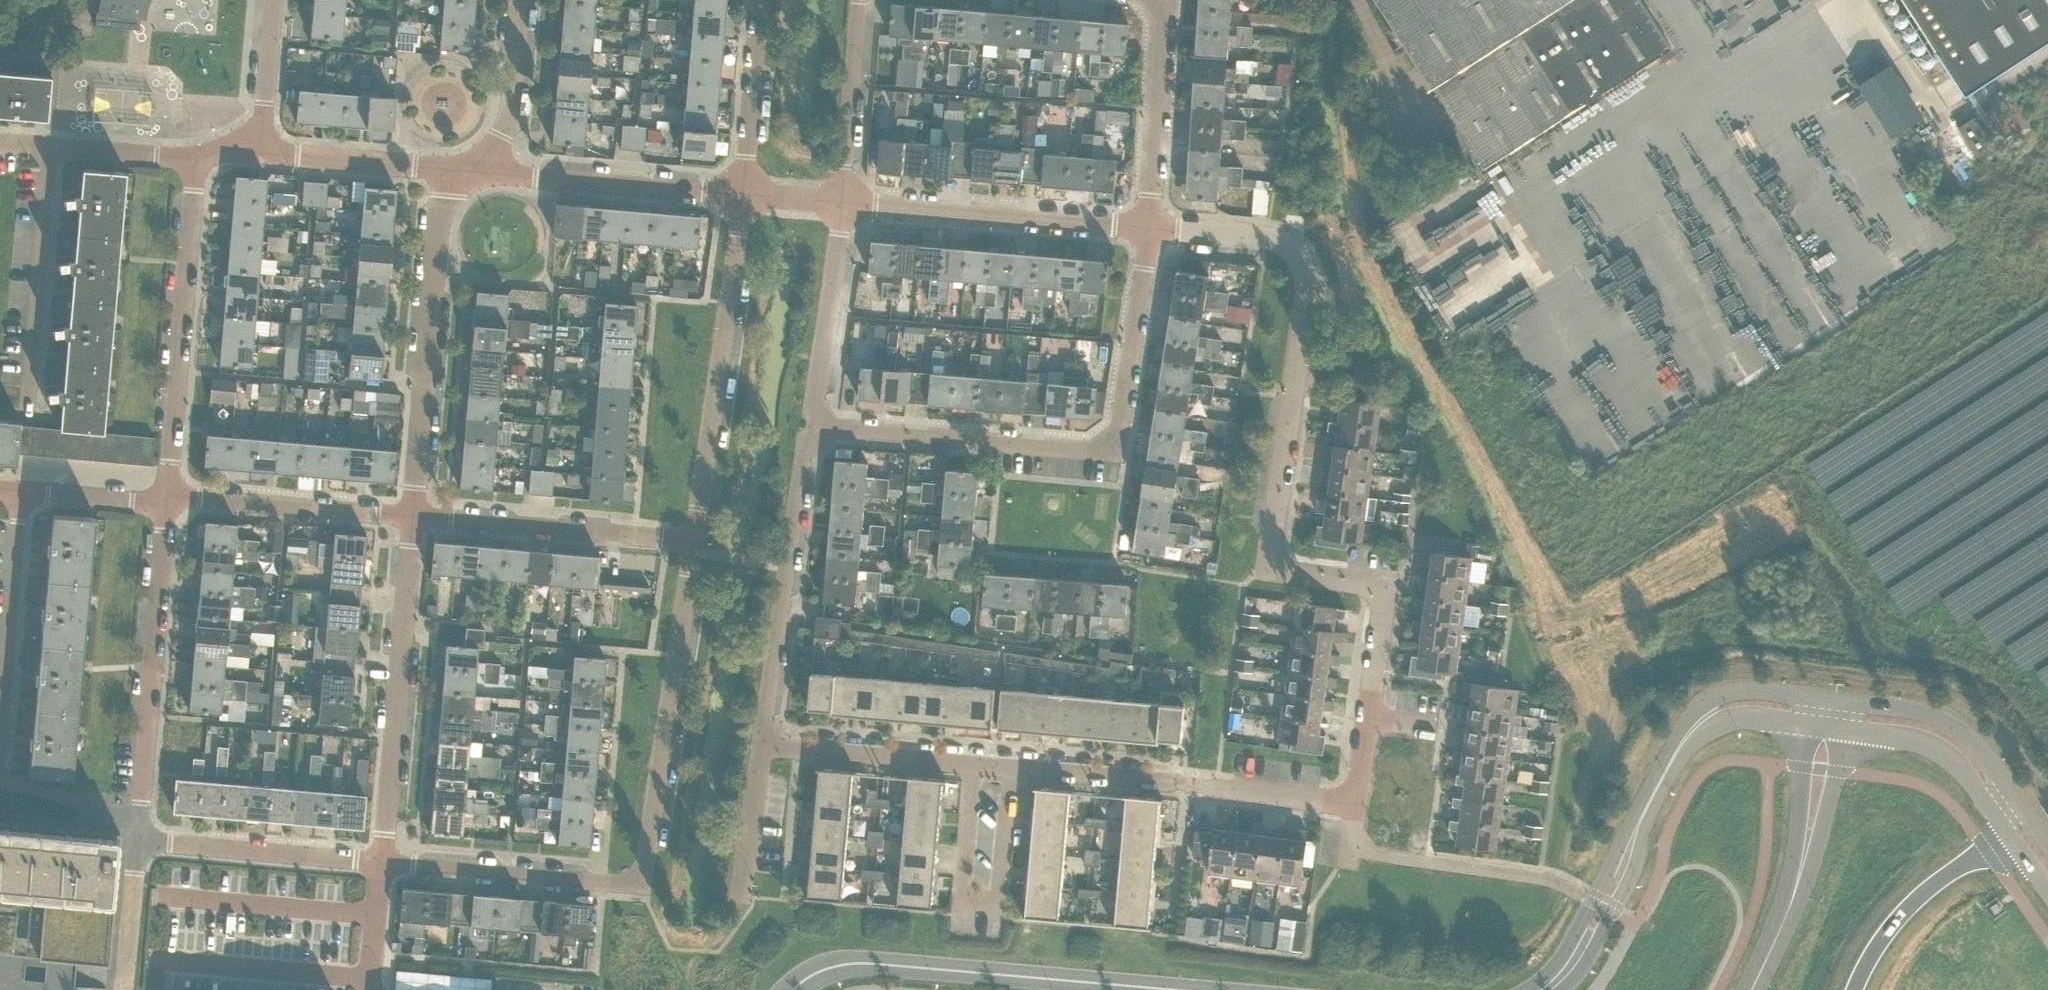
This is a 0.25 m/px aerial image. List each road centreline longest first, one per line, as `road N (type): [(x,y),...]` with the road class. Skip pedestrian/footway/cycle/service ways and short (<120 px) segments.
road 1 (residential): [(1368,719),(1381,592),(1296,577),(1276,555),(1307,282),(1303,257),(1278,236),(1147,226)]
road 2 (residential): [(381,862),(639,881),(695,538)]
road 3 (residential): [(821,431),(1088,454),(1119,433),(1147,226)]
road 4 (tertiary): [(1826,699),(1741,689),(1712,695),(1693,711),(1566,949),(1528,989)]
road 5 (tertiary): [(1562,989),(1613,913),(1644,830),(1693,744),(1740,717),(1802,724)]
road 6 (tertiary): [(1177,989),(866,962),(822,970),(792,989)]
road 7 (residential): [(412,517),(436,216),(451,169)]
road 8 (residential): [(381,862),(412,517)]
road 9 (residential): [(695,538),(738,196)]
road 10 (residential): [(17,487),(49,145)]
road 11 (residential): [(195,157),(172,499)]
road 12 (residential): [(172,499),(139,840)]
road 13 (residential): [(976,762),(961,908),(1001,912),(1015,766)]
road 14 (residential): [(764,746),(804,458),(821,431)]
road 15 (residential): [(1147,226),(843,207)]
road 16 (residential): [(412,517),(695,538)]
road 17 (residential): [(0,740),(17,487)]
road 18 (residential): [(489,172),(738,196)]
road 19 (residential): [(139,840),(381,862)]
road 20 (residential): [(172,499),(412,517)]
road 21 (residential): [(1355,803),(1125,775)]
road 22 (residential): [(1162,0),(1147,226)]
road 23 (residential): [(821,431),(816,398),(843,207)]
road 24 (trunk): [(1854,989),(1910,904),(2007,835)]
road 25 (tertiary): [(2011,794),(1949,721),(1826,699)]
road 26 (residential): [(764,746),(976,762)]
road 27 (residential): [(843,207),(860,0)]
road 28 (tertiary): [(1844,730),(1936,749),(2007,835)]
road 29 (residential): [(738,196),(758,0)]
road 30 (residential): [(262,148),(451,169)]
road 31 (residential): [(489,172),(508,123),(519,0)]
road 32 (residential): [(172,499),(17,487)]
road 33 (residential): [(742,895),(764,746)]
road 34 (residential): [(139,840),(124,989)]
road 35 (tertiary): [(1801,871),(1815,851),(1844,730)]
road 36 (residential): [(262,148),(274,0)]
road 37 (tertiary): [(1802,724),(1801,871)]
road 38 (residential): [(49,145),(195,157)]
road 39 (tertiary): [(1801,871),(1751,989)]

